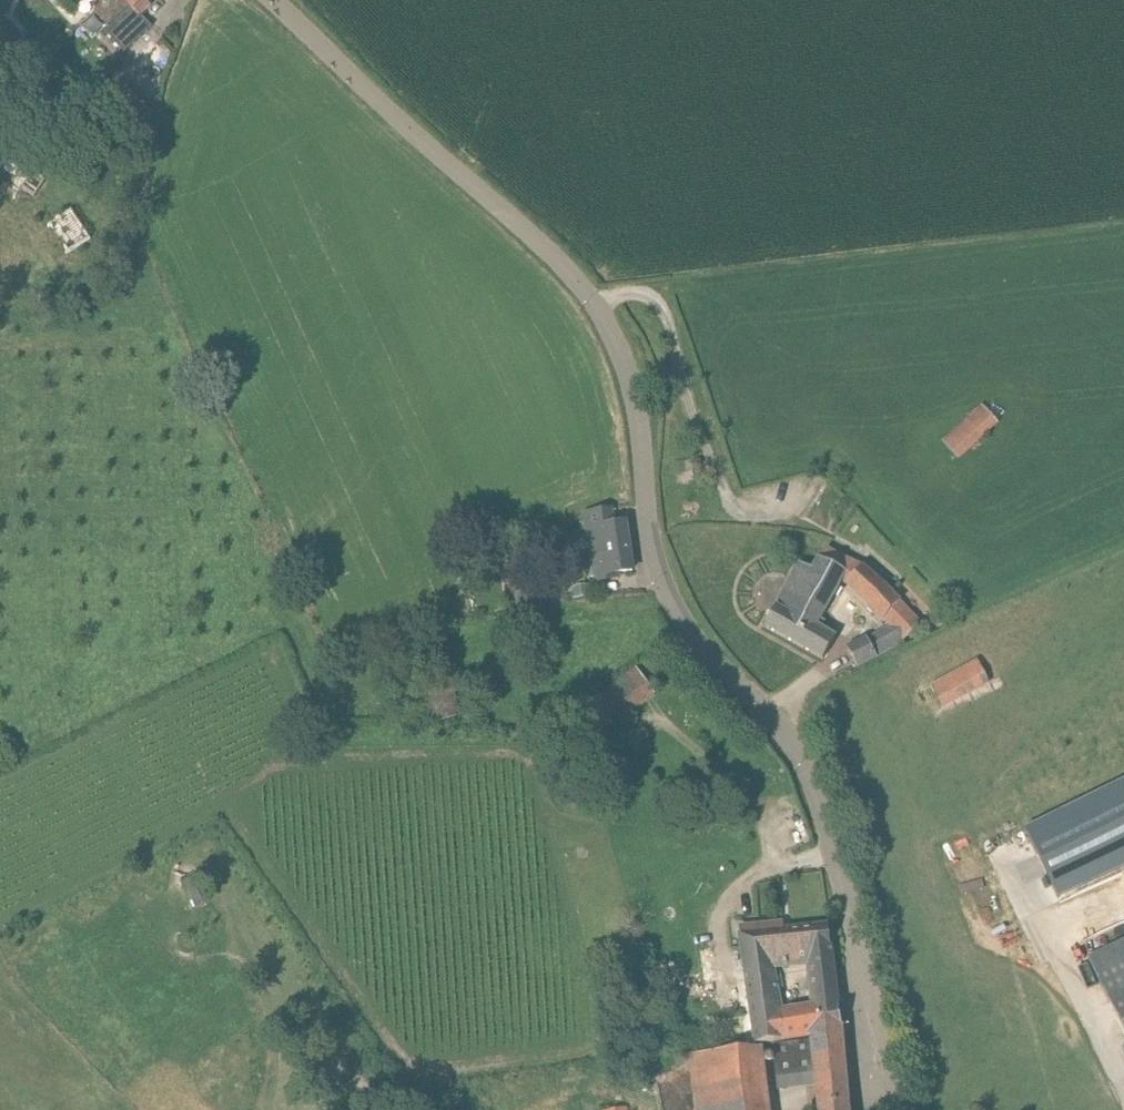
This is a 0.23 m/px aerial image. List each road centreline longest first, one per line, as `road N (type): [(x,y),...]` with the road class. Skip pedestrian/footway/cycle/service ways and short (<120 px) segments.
road 1 (unclassified): [(884,1052),(811,780),(773,719),(694,638),(658,571),(638,407),(602,315),(565,266),(274,0)]

